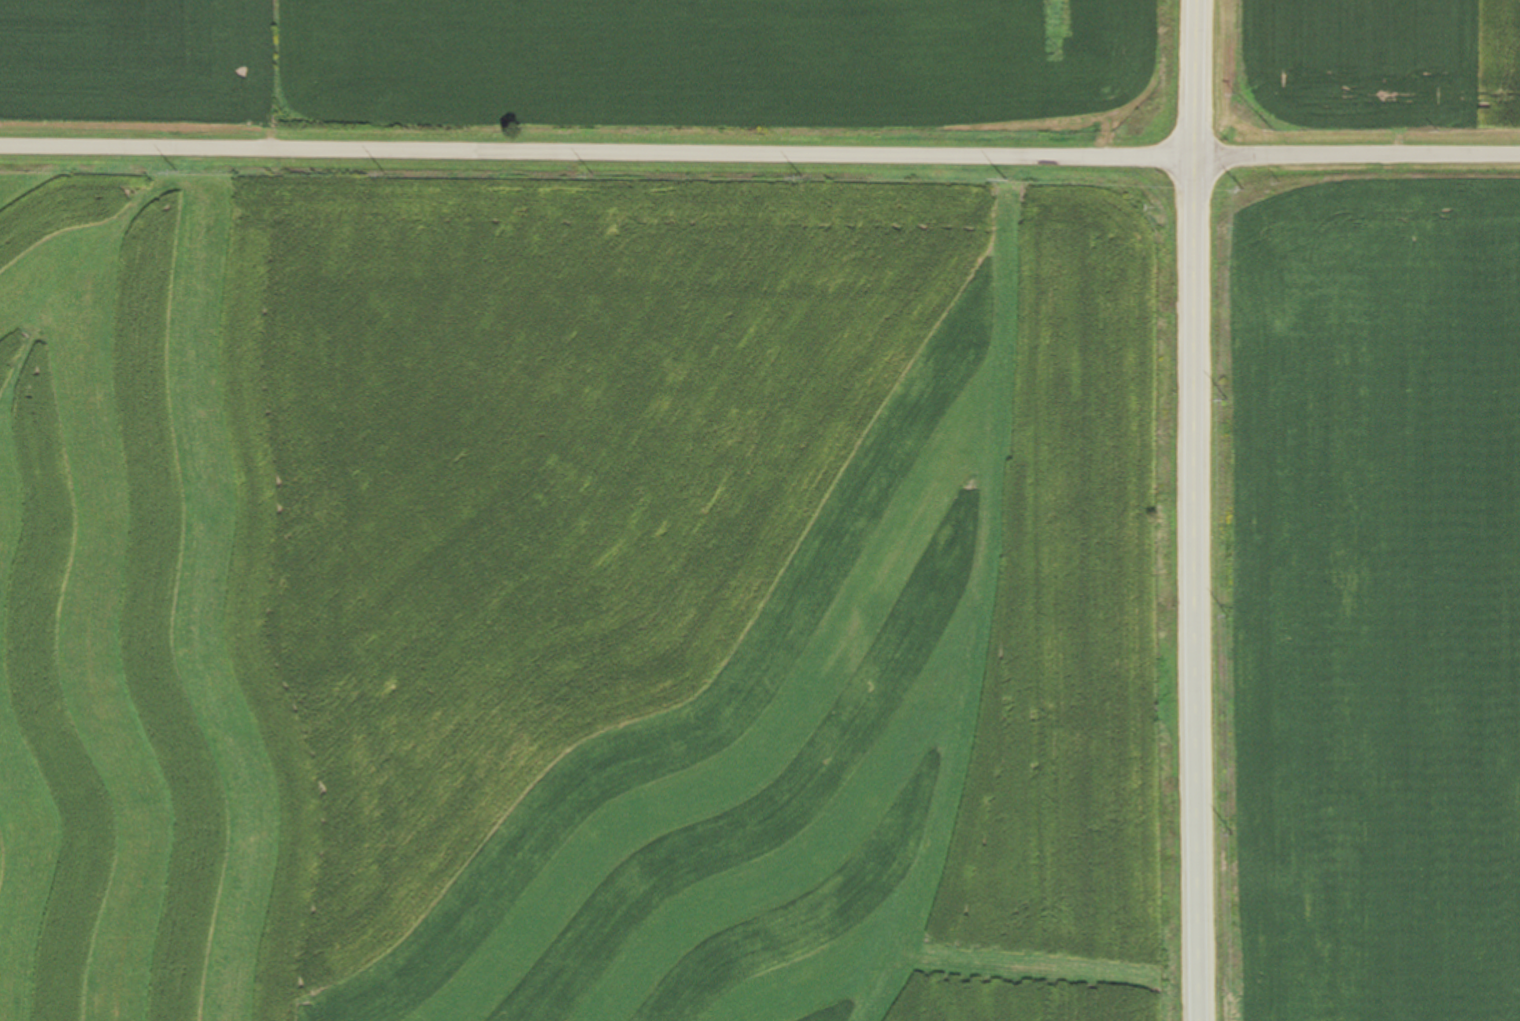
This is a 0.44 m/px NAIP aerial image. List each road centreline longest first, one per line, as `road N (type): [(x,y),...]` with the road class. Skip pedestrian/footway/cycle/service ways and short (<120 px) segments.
road 1 (residential): [(1198,171),(0,170)]
road 2 (primary): [(1201,1020),(1201,0)]
road 3 (residential): [(1198,171),(1519,170)]

